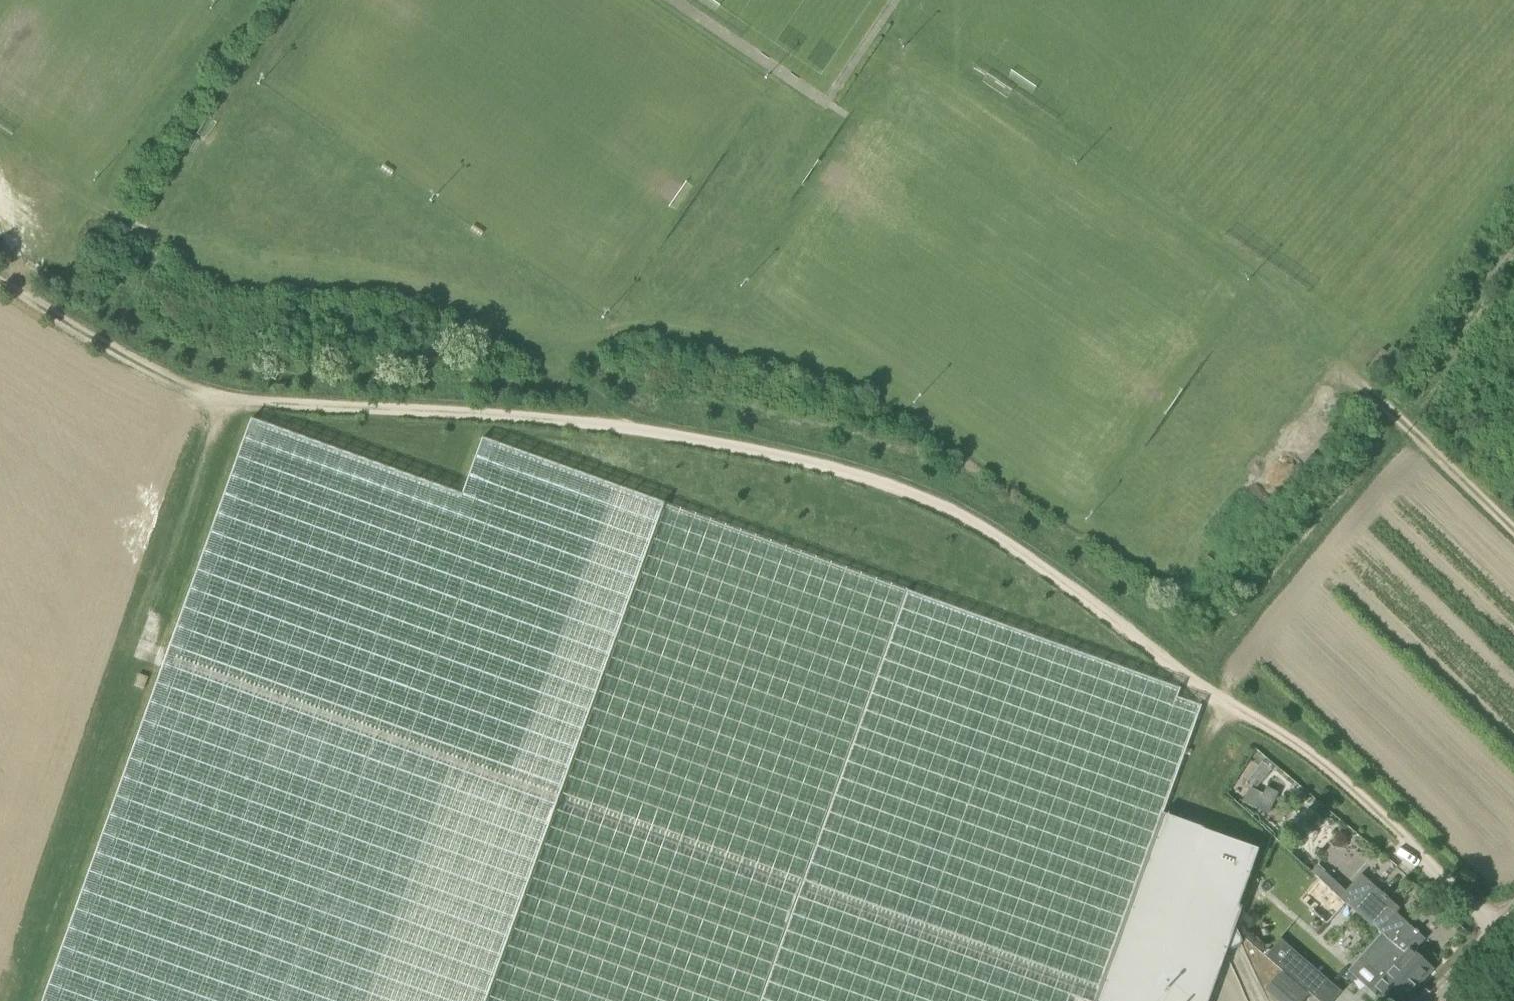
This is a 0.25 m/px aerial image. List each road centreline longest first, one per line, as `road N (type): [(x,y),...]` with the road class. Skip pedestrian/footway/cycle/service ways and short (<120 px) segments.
road 1 (track): [(0,281),(176,385),(239,406),(633,434),(814,467),(928,499),(1011,540),(1507,925)]
road 2 (track): [(1513,524),(1418,433)]

